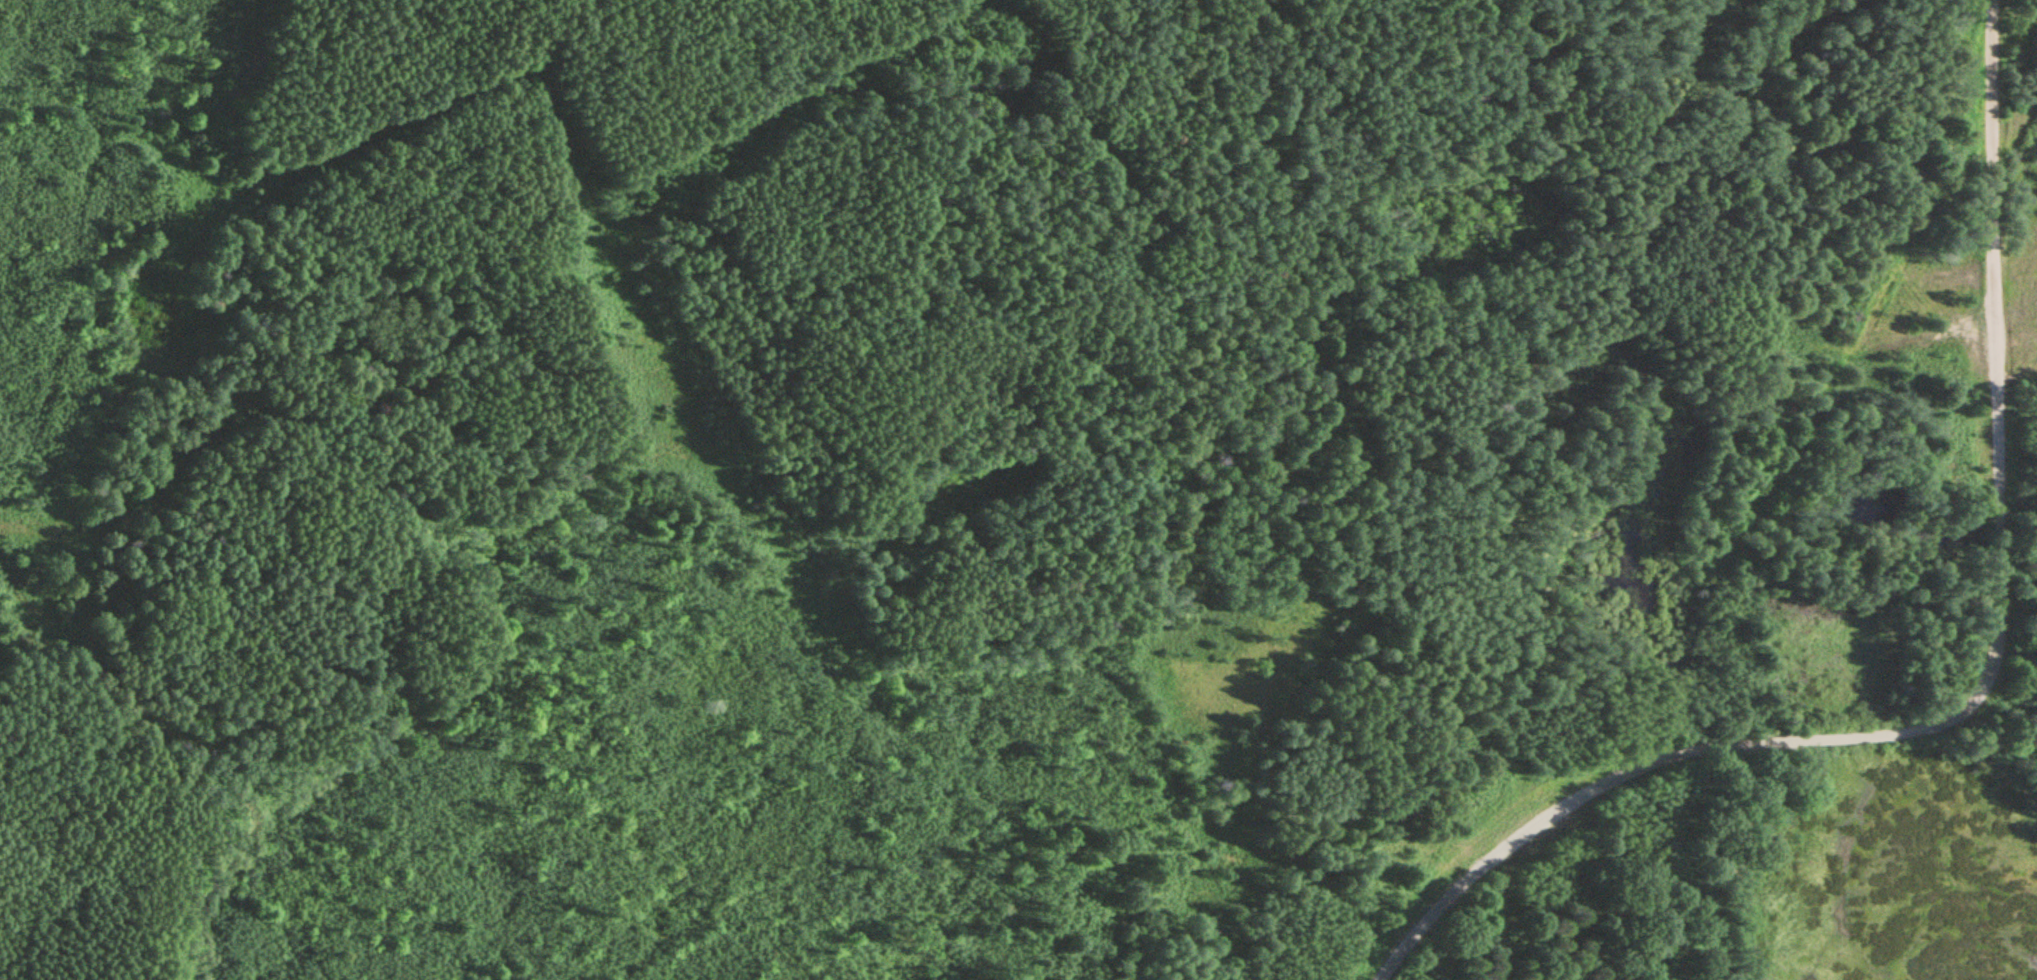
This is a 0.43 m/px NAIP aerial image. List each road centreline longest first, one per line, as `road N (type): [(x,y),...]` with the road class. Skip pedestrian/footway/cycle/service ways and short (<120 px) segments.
road 1 (residential): [(1989,688),(1965,714),(1931,730),(1701,750),(1629,774),(1533,835),(1440,911),(1383,979)]
road 2 (residential): [(1989,688),(2002,648),(1994,0)]
road 3 (track): [(206,979),(211,908),(257,827),(228,771),(158,722),(0,560)]

